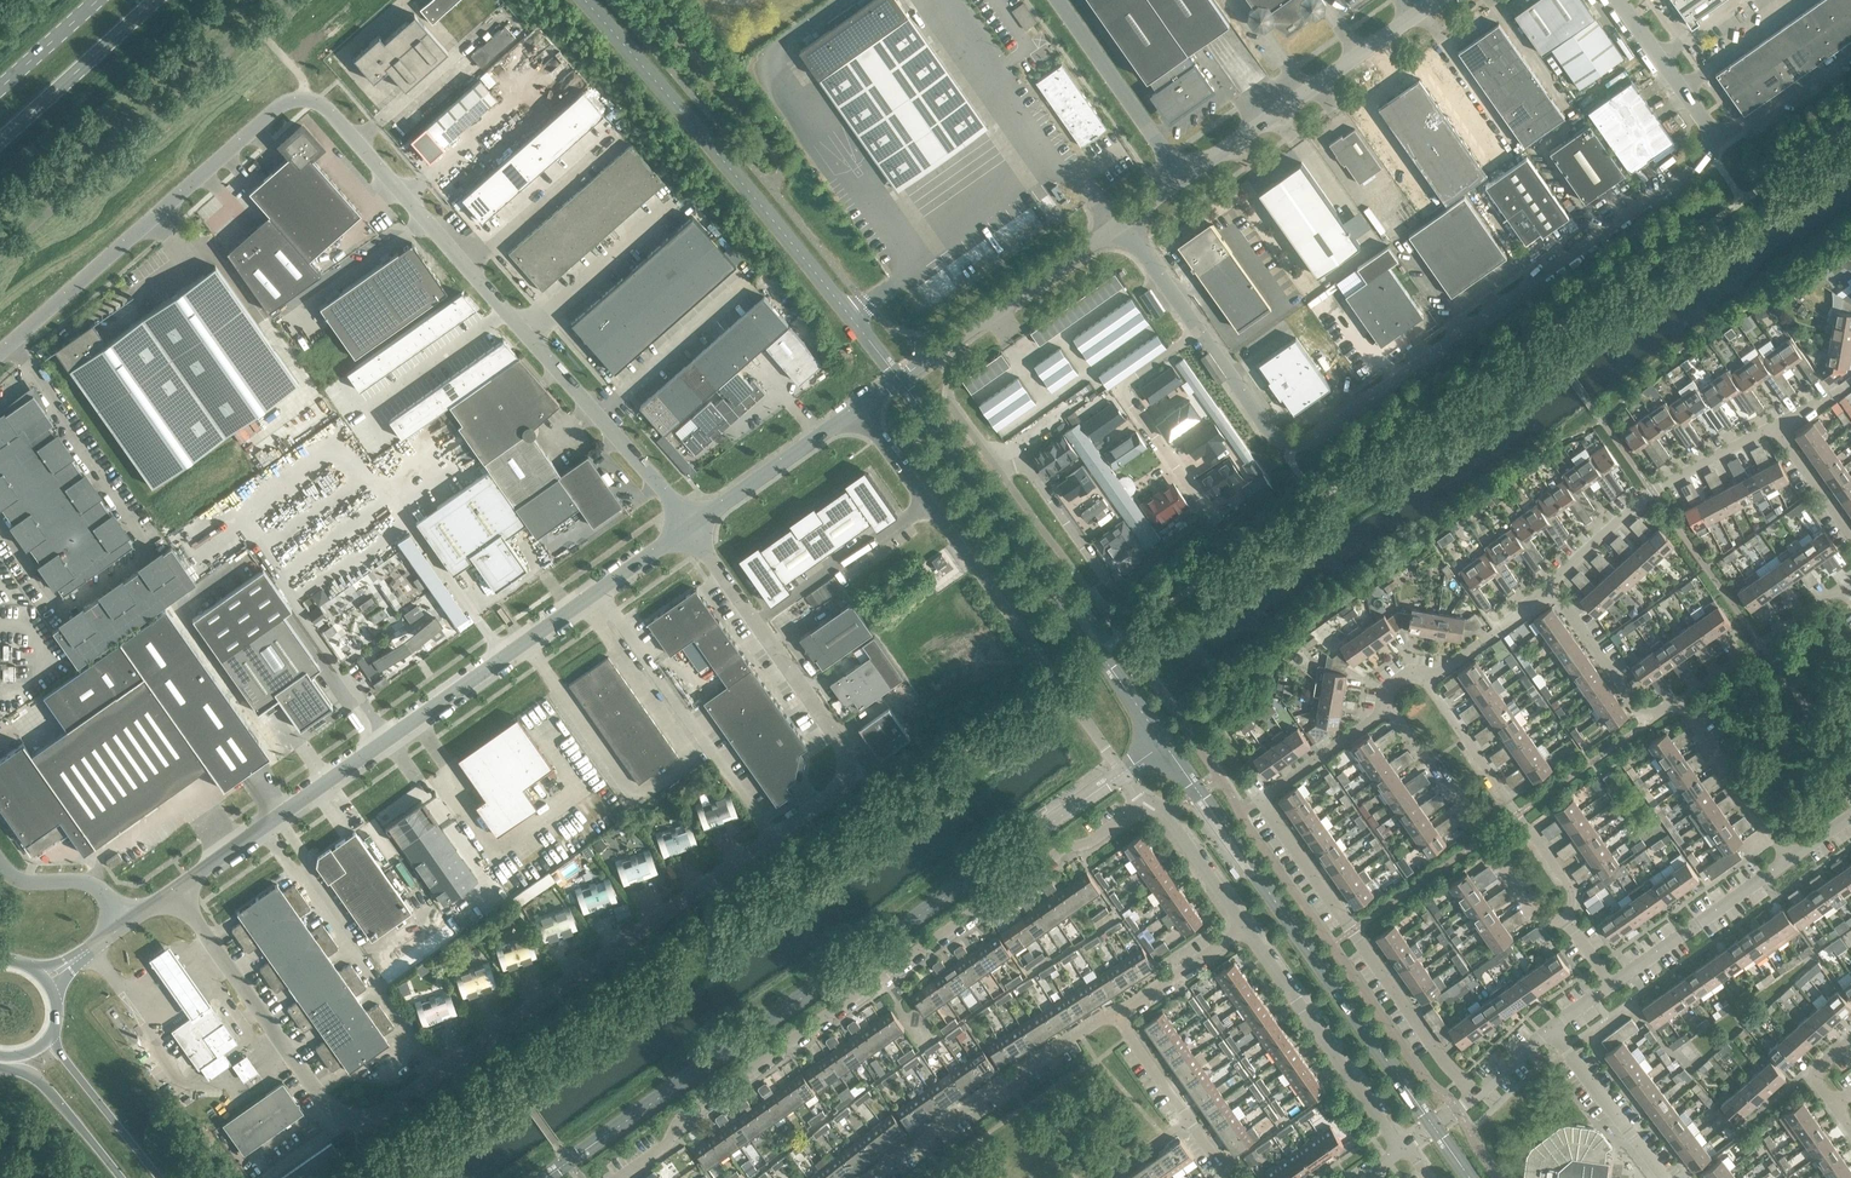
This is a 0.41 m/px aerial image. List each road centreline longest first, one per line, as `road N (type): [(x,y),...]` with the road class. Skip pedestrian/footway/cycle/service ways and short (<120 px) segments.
road 1 (unclassified): [(691,527),(333,115),(308,104),(286,104),(0,356)]
road 2 (unclassified): [(1615,0),(1705,130),(1713,147),(1701,167),(1315,438),(1292,445),(1270,433),(1199,332)]
road 3 (residential): [(617,1177),(663,1146),(683,1115),(1051,855),(1091,840),(1141,803)]
road 4 (unclassified): [(1014,466),(1026,466),(1111,585),(1205,527),(1207,509),(1120,389),(1199,332)]
road 5 (residential): [(1474,1098),(1261,801),(1393,709)]
road 6 (unclassified): [(1141,803),(859,409)]
road 7 (unclassified): [(441,1074),(773,839)]
road 8 (unclassified): [(264,827),(592,596)]
road 9 (unclassified): [(773,839),(834,792),(845,755),(691,527)]
road 10 (unclassified): [(174,893),(344,1118),(401,1102),(441,1074)]
road 11 (unclassified): [(773,839),(620,620),(592,596)]
road 12 (unclassified): [(264,827),(441,1074)]
road 13 (unclassified): [(1185,175),(1431,0)]
road 14 (residential): [(872,1177),(1034,1058),(1117,1015)]
road 15 (residential): [(1555,593),(1652,488),(1780,431)]
road 16 (residential): [(1393,709),(1535,910),(1568,918)]
road 17 (residential): [(1568,918),(1570,885),(1432,683)]
road 18 (residential): [(1403,1148),(1241,927)]
road 19 (unclassified): [(938,351),(1123,220)]
road 20 (unclassified): [(1061,0),(1185,175)]
road 21 (residential): [(1615,982),(1790,860)]
road 22 (trunk): [(0,141),(159,0)]
road 23 (residential): [(1674,700),(1844,579)]
road 24 (unclassified): [(691,527),(859,409)]
road 25 (residential): [(1790,860),(1674,700)]
road 26 (residential): [(1555,593),(1648,718),(1674,700)]
road 27 (residential): [(1666,1177),(1554,1030)]
road 28 (secondary): [(154,1177),(51,1037)]
road 29 (secondary): [(0,1068),(38,1076),(119,1177)]
road 30 (residential): [(1241,927),(1166,816),(1141,803)]
road 31 (residential): [(1432,683),(1555,593)]
road 32 (residential): [(1117,1015),(1241,927)]
road 33 (unclassified): [(1014,466),(1000,470),(949,399),(938,351)]
road 34 (unclassified): [(0,861),(18,880),(86,885),(128,922)]
road 35 (trunk): [(104,0),(0,90)]
road 36 (unclassified): [(1199,332),(1123,220)]
road 37 (residential): [(1190,1120),(1117,1015)]
road 38 (residential): [(1850,538),(1780,431)]
road 39 (unclassified): [(592,596),(691,527)]

